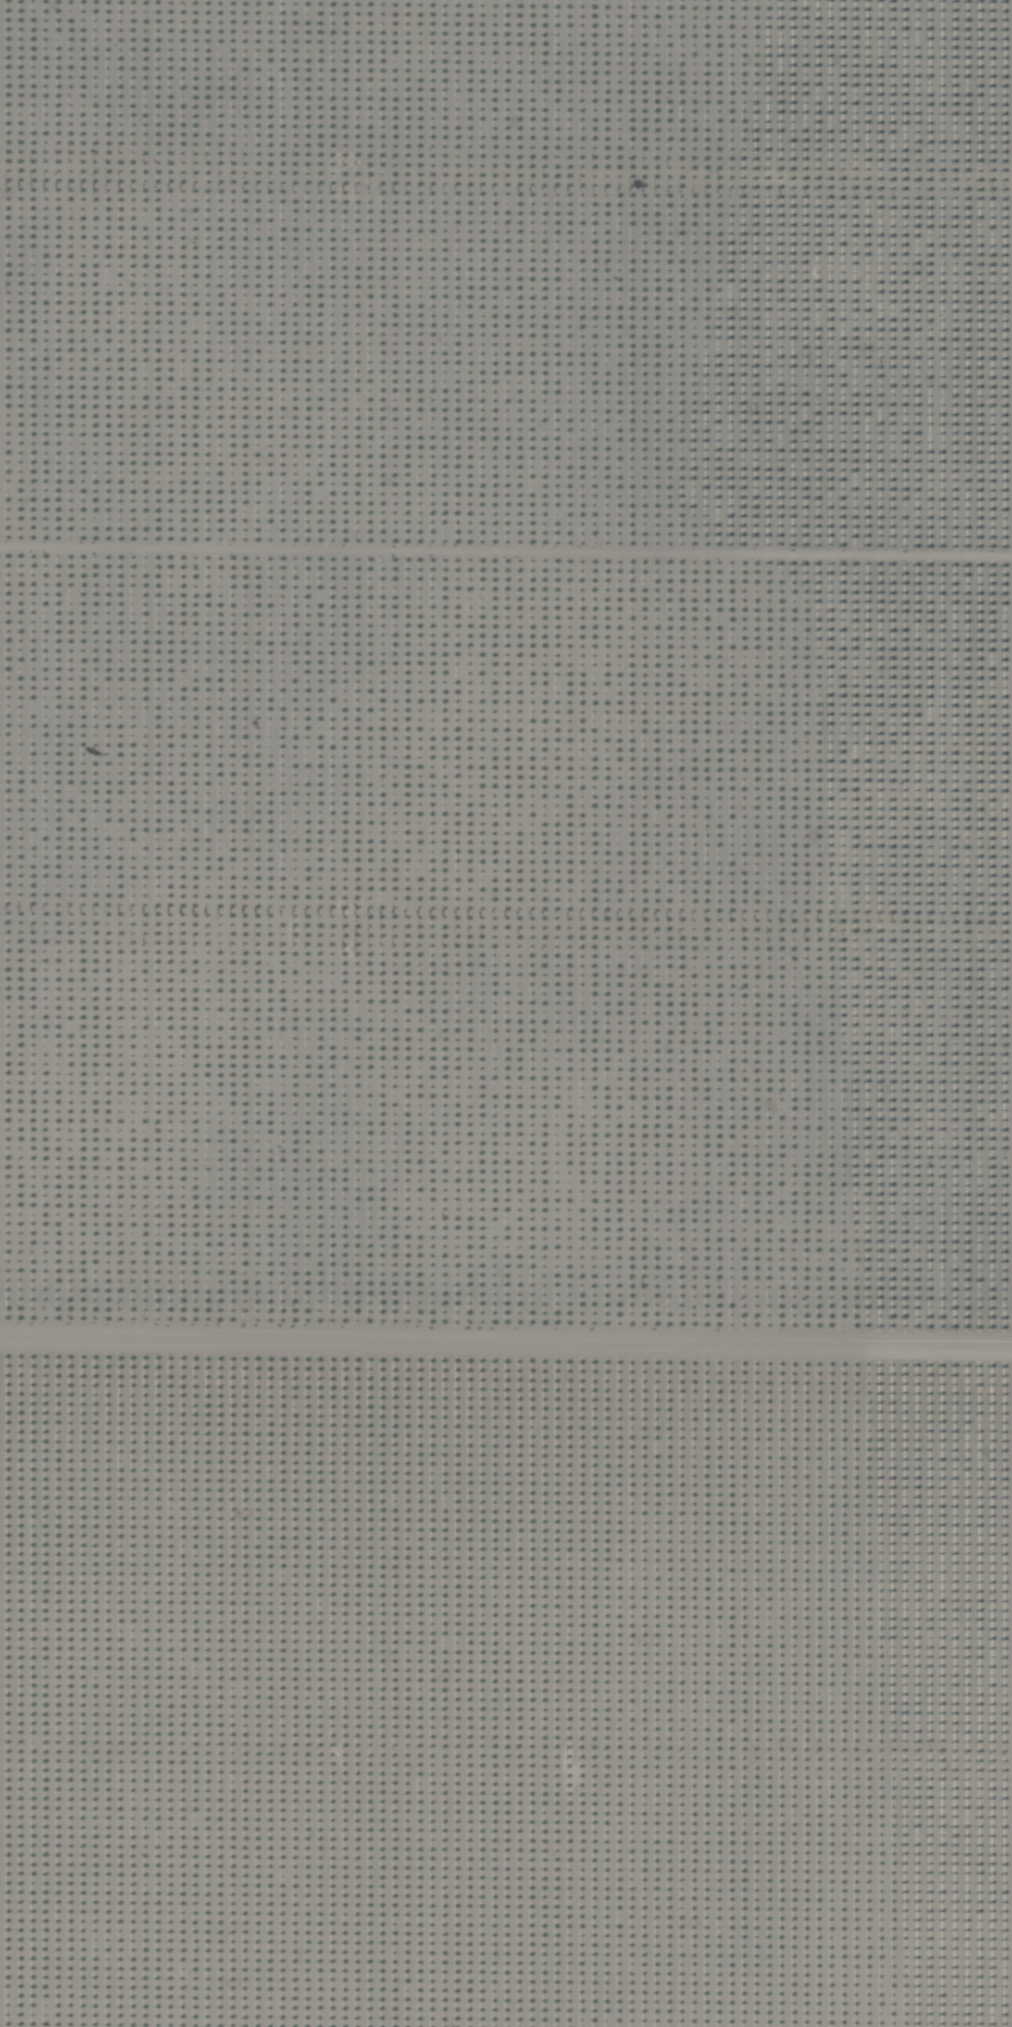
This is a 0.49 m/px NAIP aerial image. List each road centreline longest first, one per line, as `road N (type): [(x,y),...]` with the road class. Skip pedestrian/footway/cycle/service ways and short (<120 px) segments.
road 1 (track): [(1011,1306),(0,1303)]

